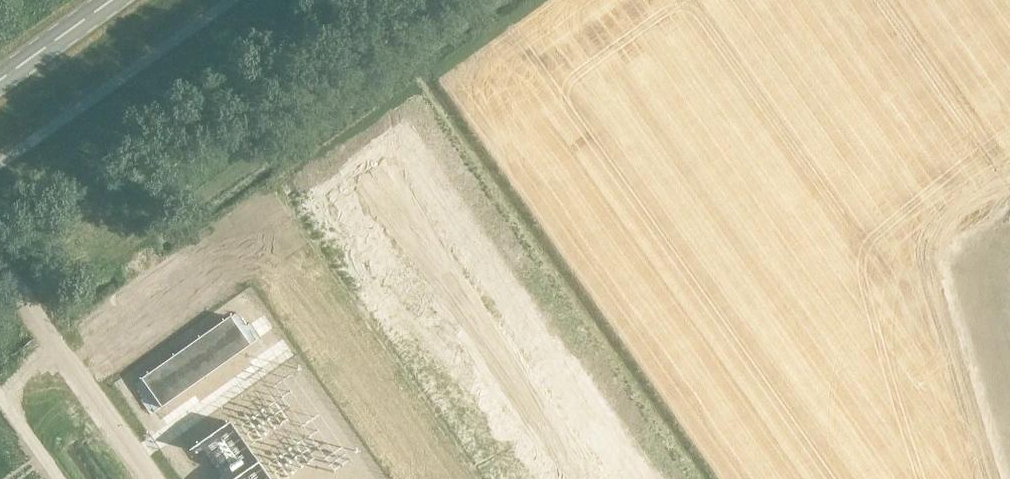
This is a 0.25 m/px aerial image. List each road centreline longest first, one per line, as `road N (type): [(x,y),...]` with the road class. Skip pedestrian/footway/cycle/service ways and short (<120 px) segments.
road 1 (secondary): [(0,80),(113,0)]

